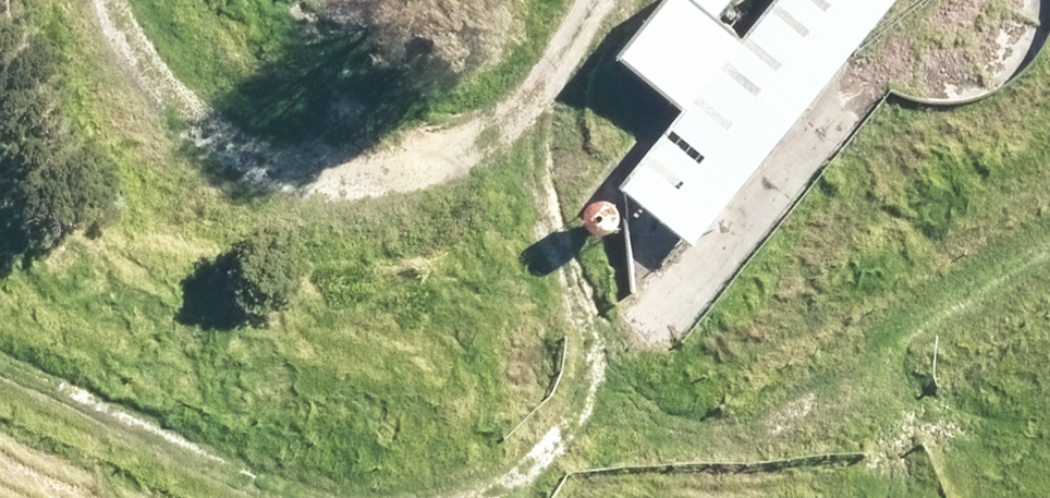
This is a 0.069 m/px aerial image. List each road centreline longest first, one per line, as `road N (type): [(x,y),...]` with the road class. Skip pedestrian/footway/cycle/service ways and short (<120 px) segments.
road 1 (track): [(498,152),(347,175),(222,153),(112,20),(106,0)]
road 2 (track): [(498,152),(593,299),(584,459),(551,497)]
road 3 (track): [(296,497),(0,316)]
road 4 (track): [(608,0),(498,152)]

